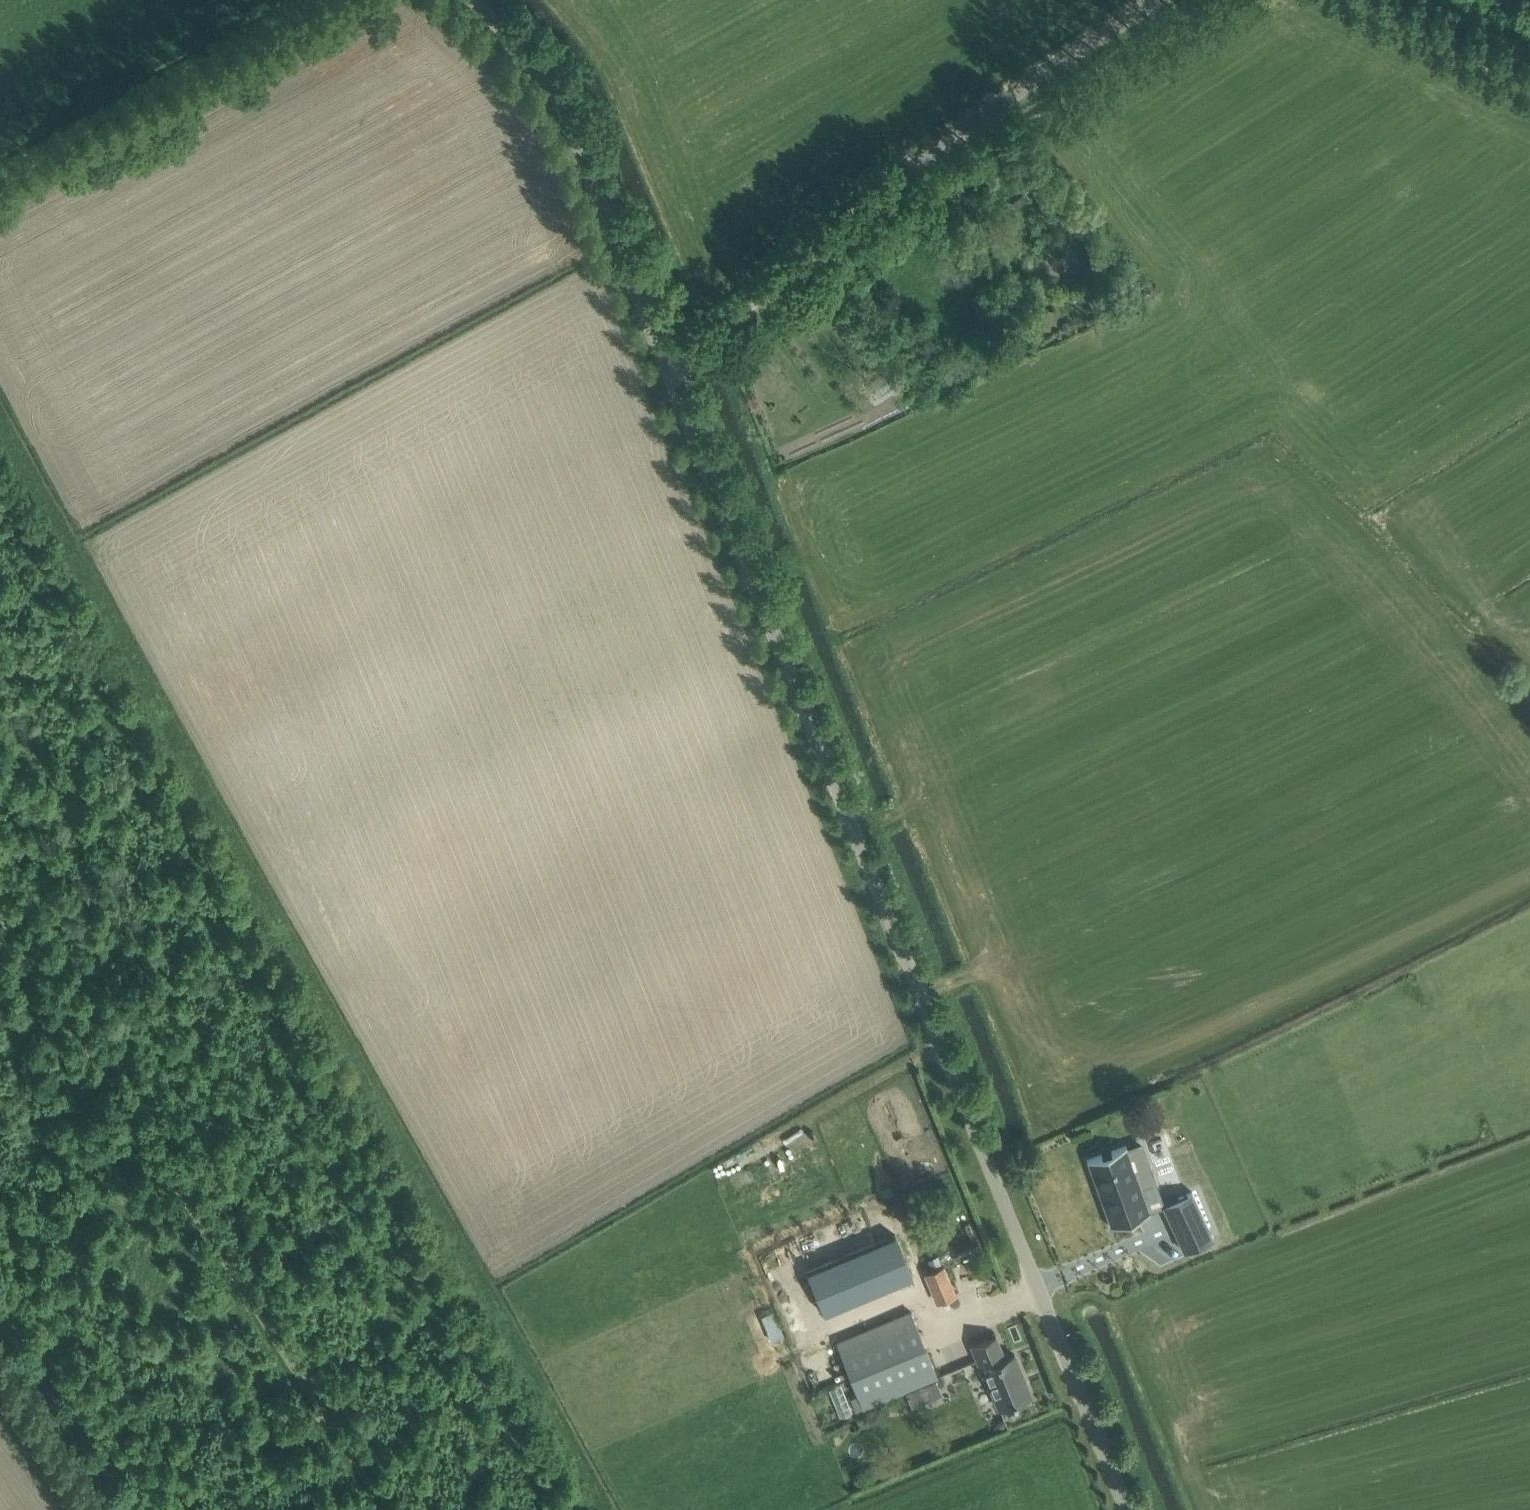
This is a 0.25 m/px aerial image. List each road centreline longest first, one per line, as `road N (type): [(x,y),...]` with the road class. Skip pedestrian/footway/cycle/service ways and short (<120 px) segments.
road 1 (unclassified): [(1127,1509),(670,371)]
road 2 (unclassified): [(670,371),(934,141),(1144,0)]
road 3 (unclassified): [(670,371),(552,79),(476,0)]
road 4 (track): [(330,0),(0,179)]
road 5 (track): [(0,1360),(98,1509)]

